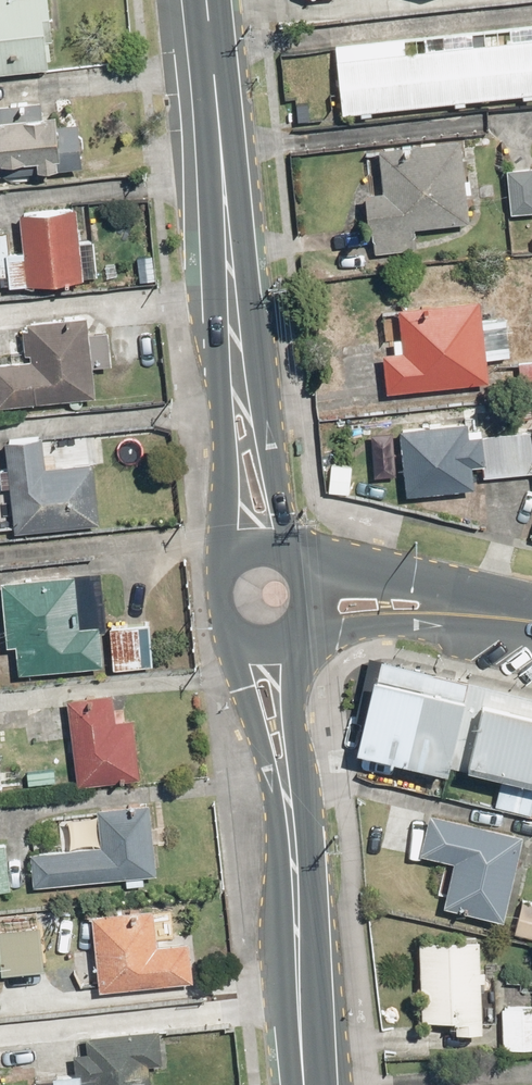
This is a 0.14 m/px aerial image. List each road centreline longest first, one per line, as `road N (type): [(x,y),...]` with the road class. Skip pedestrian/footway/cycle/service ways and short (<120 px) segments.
road 1 (secondary): [(237,357),(201,0)]
road 2 (secondary): [(313,1084),(288,809)]
road 3 (secondary): [(307,566),(421,580),(531,620)]
road 4 (secondary): [(531,622),(304,630)]
road 5 (secondary): [(229,563),(225,419),(237,357)]
road 6 (secondary): [(237,357),(265,414),(294,554)]
road 7 (secondary): [(288,809),(256,730),(237,637)]
road 8 (secondary): [(304,630),(288,809)]

